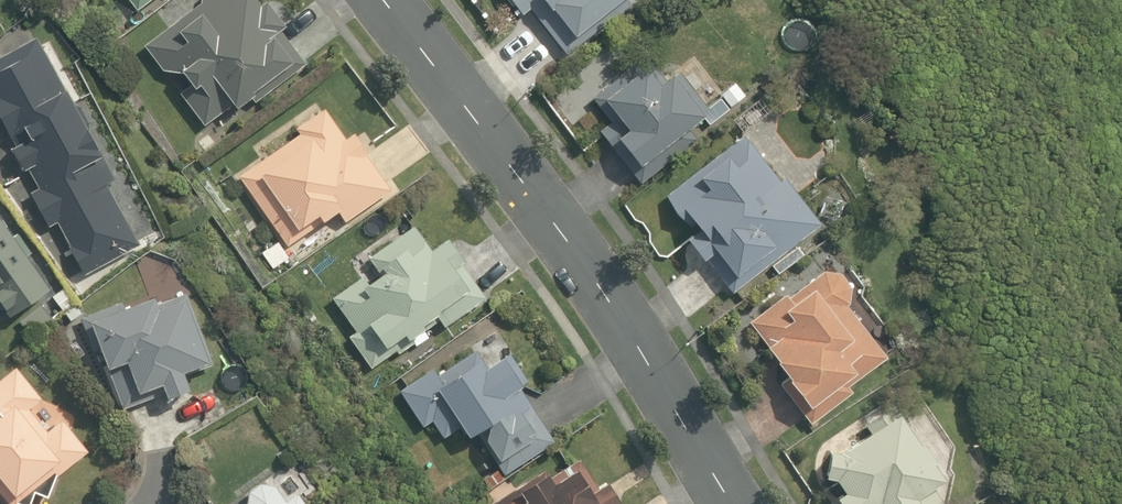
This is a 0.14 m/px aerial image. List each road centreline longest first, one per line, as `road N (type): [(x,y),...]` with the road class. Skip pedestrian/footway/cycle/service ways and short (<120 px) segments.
road 1 (residential): [(745,503),(618,284),(405,0)]

